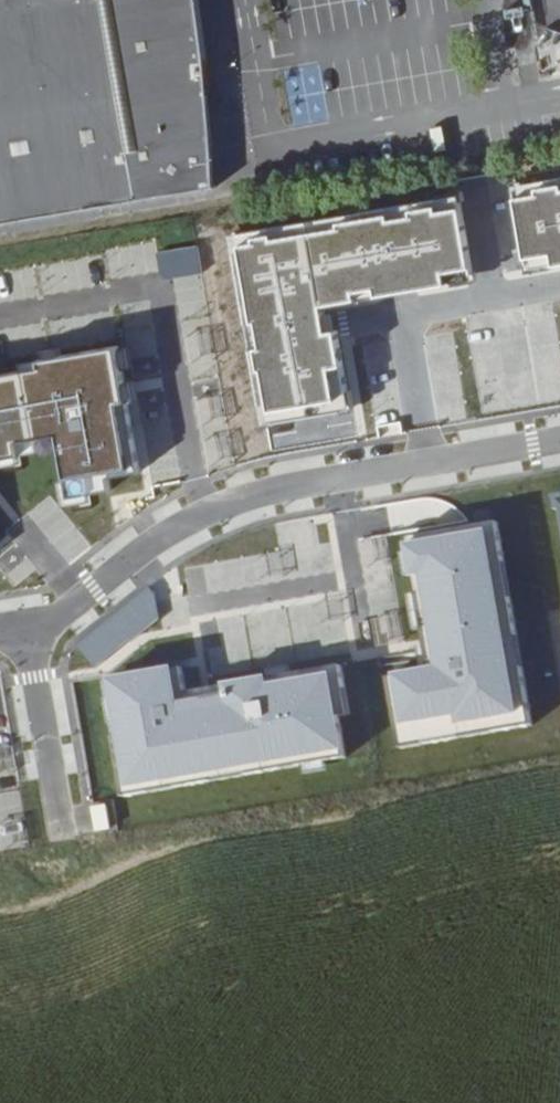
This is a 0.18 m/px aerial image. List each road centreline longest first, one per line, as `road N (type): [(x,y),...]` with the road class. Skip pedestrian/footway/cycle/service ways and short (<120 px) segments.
road 1 (residential): [(100,443),(280,348),(559,330)]
road 2 (residential): [(100,443),(129,635)]

